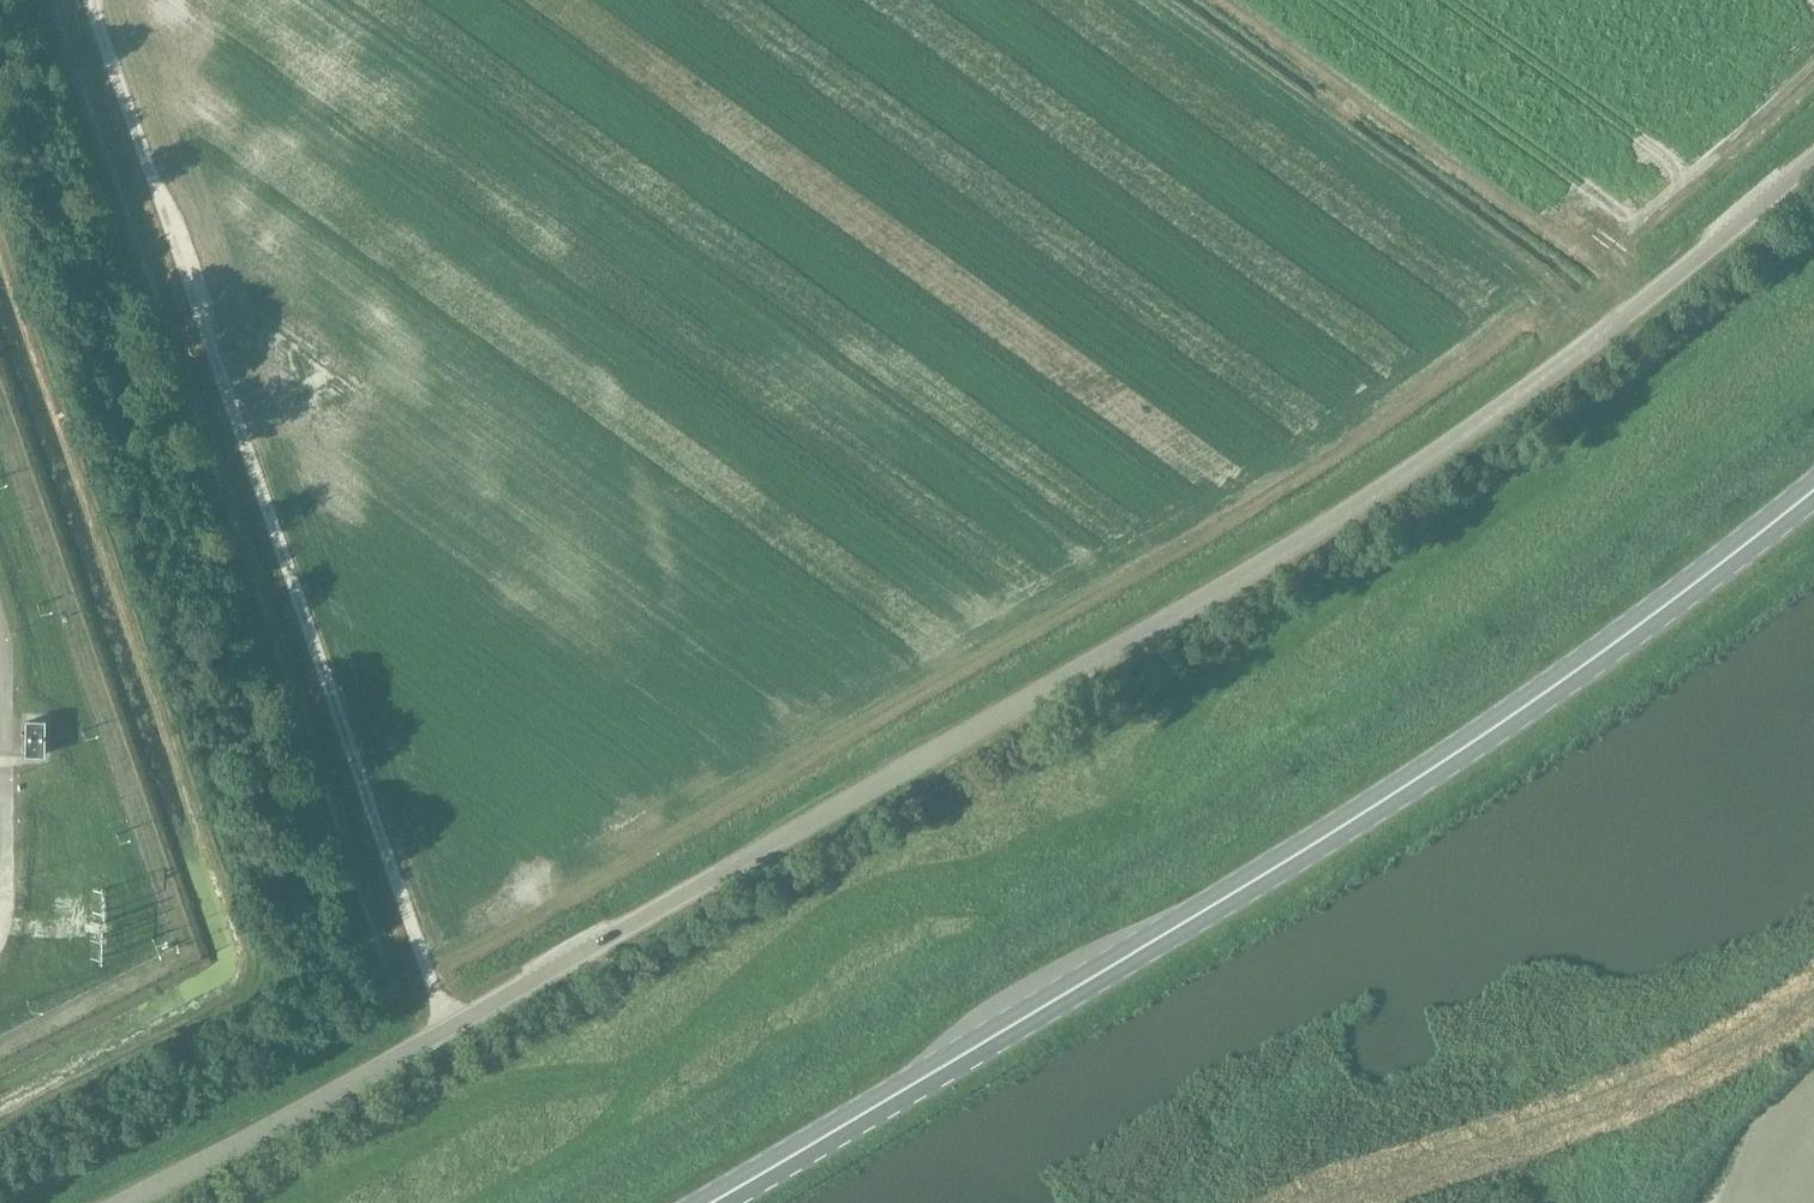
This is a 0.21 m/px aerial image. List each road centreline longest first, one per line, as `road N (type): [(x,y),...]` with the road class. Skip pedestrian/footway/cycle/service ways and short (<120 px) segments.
road 1 (unclassified): [(162,1202),(453,1053),(560,967),(901,778),(1359,506),(1652,305),(1813,165)]
road 2 (primary): [(703,1202),(1386,800),(1563,682),(1813,490)]
road 3 (track): [(69,0),(453,1053)]
road 4 (track): [(1813,1000),(1717,1057),(1326,1202)]

